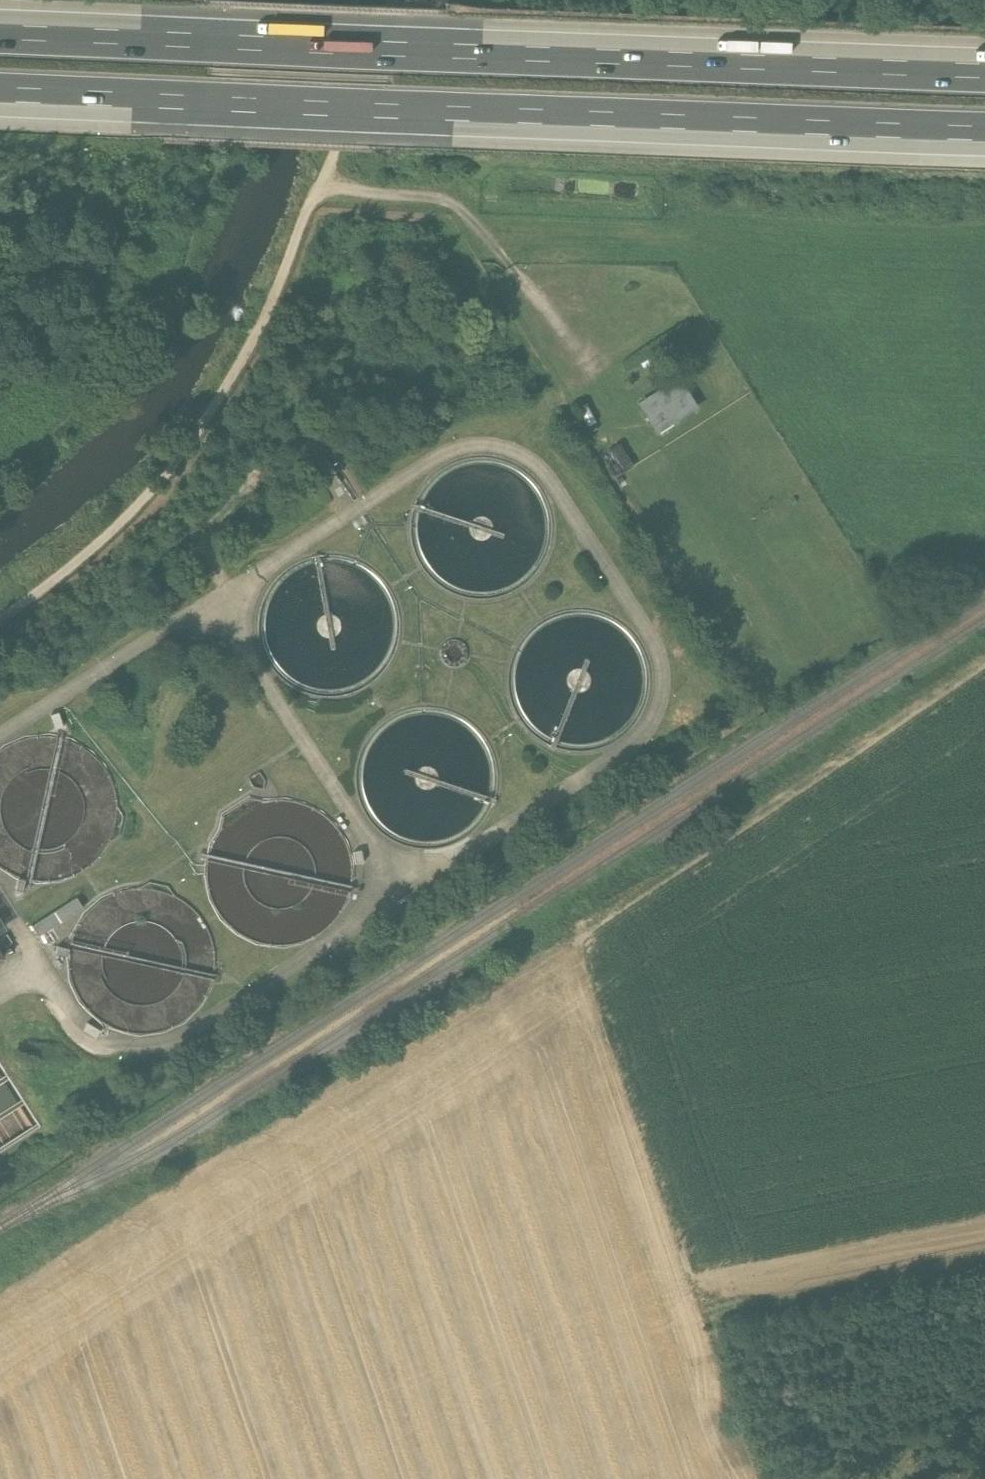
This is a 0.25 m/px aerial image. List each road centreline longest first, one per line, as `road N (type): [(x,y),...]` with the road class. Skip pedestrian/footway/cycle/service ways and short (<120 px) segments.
road 1 (motorway): [(984,72),(0,34)]
road 2 (motorway): [(0,97),(984,134)]

